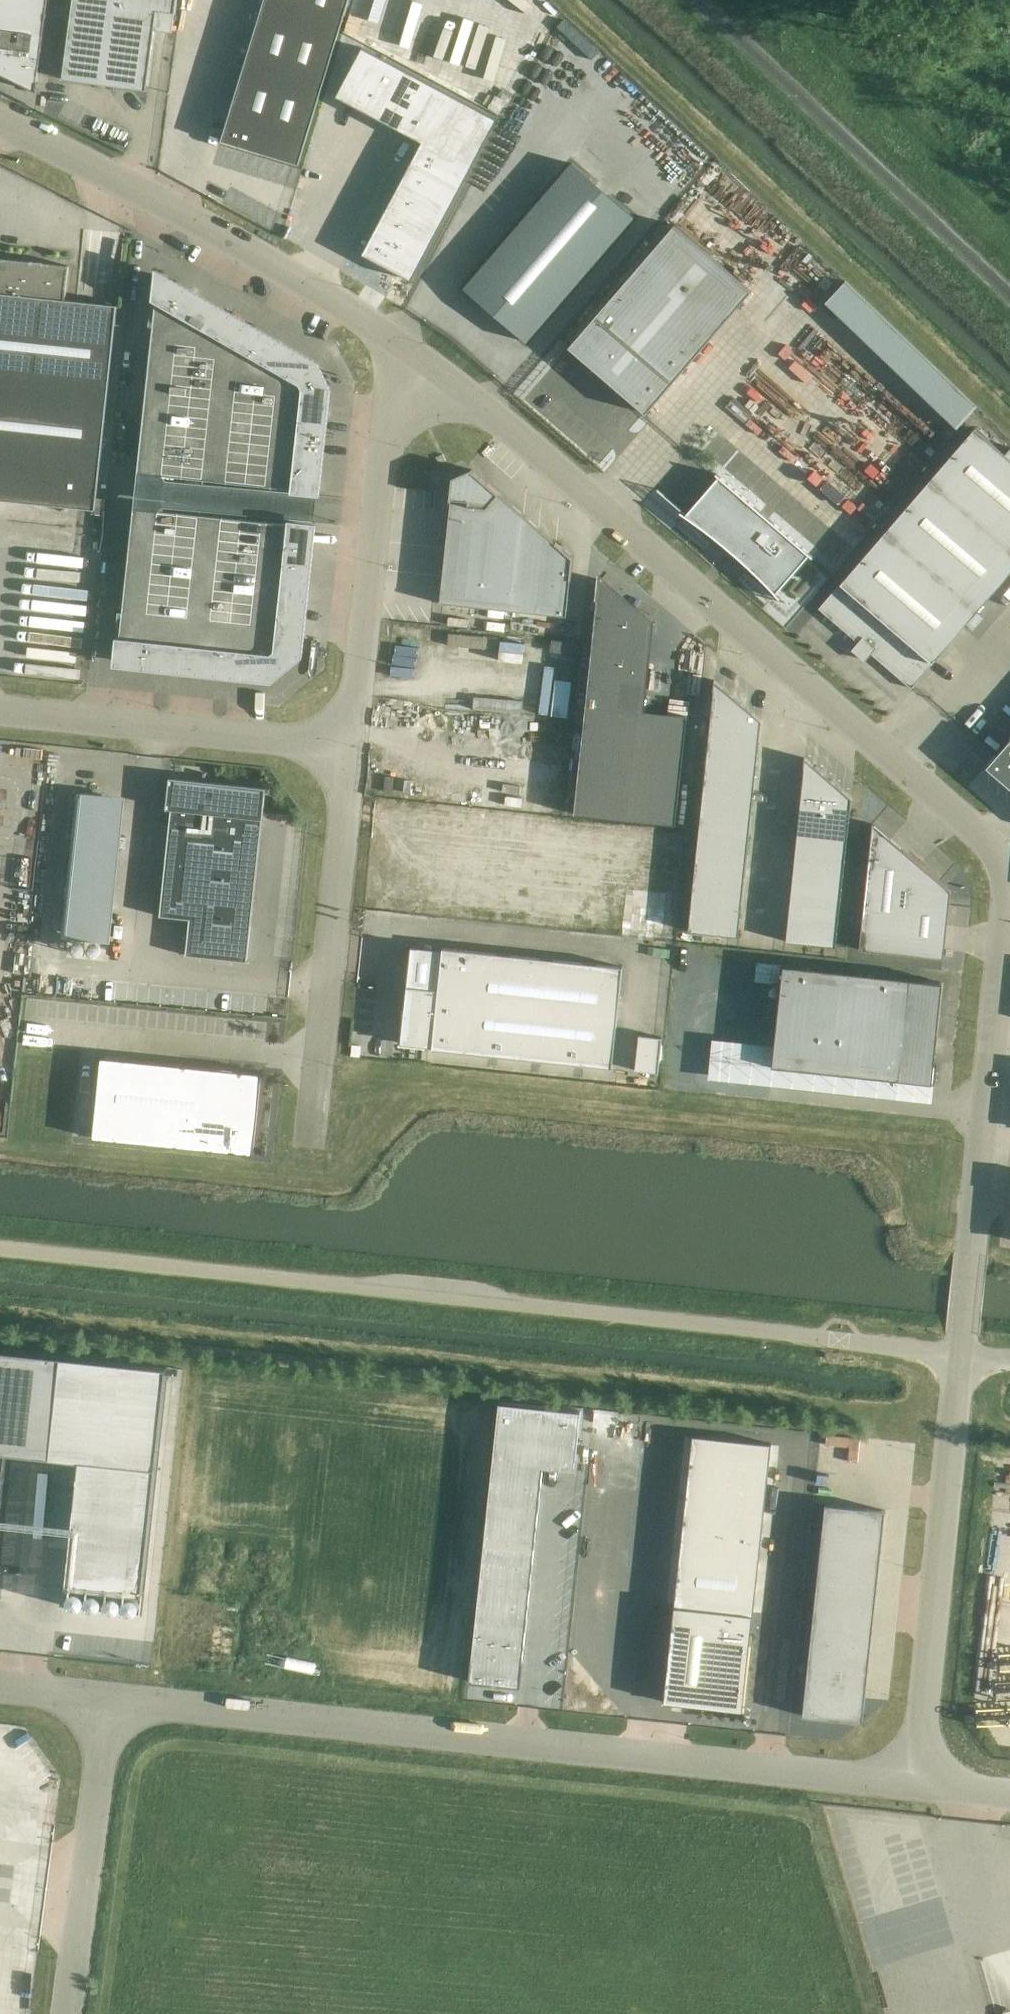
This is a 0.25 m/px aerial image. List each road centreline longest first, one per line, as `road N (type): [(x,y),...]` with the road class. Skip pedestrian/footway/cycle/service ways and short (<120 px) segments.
road 1 (unclassified): [(429,363),(768,646),(996,850),(1008,881),(961,1354)]
road 2 (unclassified): [(961,1354),(0,1246)]
road 3 (unclassified): [(106,1698),(921,1786)]
road 4 (unclassified): [(0,121),(316,286),(429,363)]
road 5 (unclassified): [(1009,314),(685,0)]
road 6 (unclassified): [(961,1354),(921,1786)]
road 7 (unclassified): [(429,363),(393,419),(354,750)]
road 8 (unclassified): [(354,750),(315,1138)]
road 9 (unclassified): [(354,750),(0,711)]
road 10 (unclassified): [(65,2013),(106,1698)]

